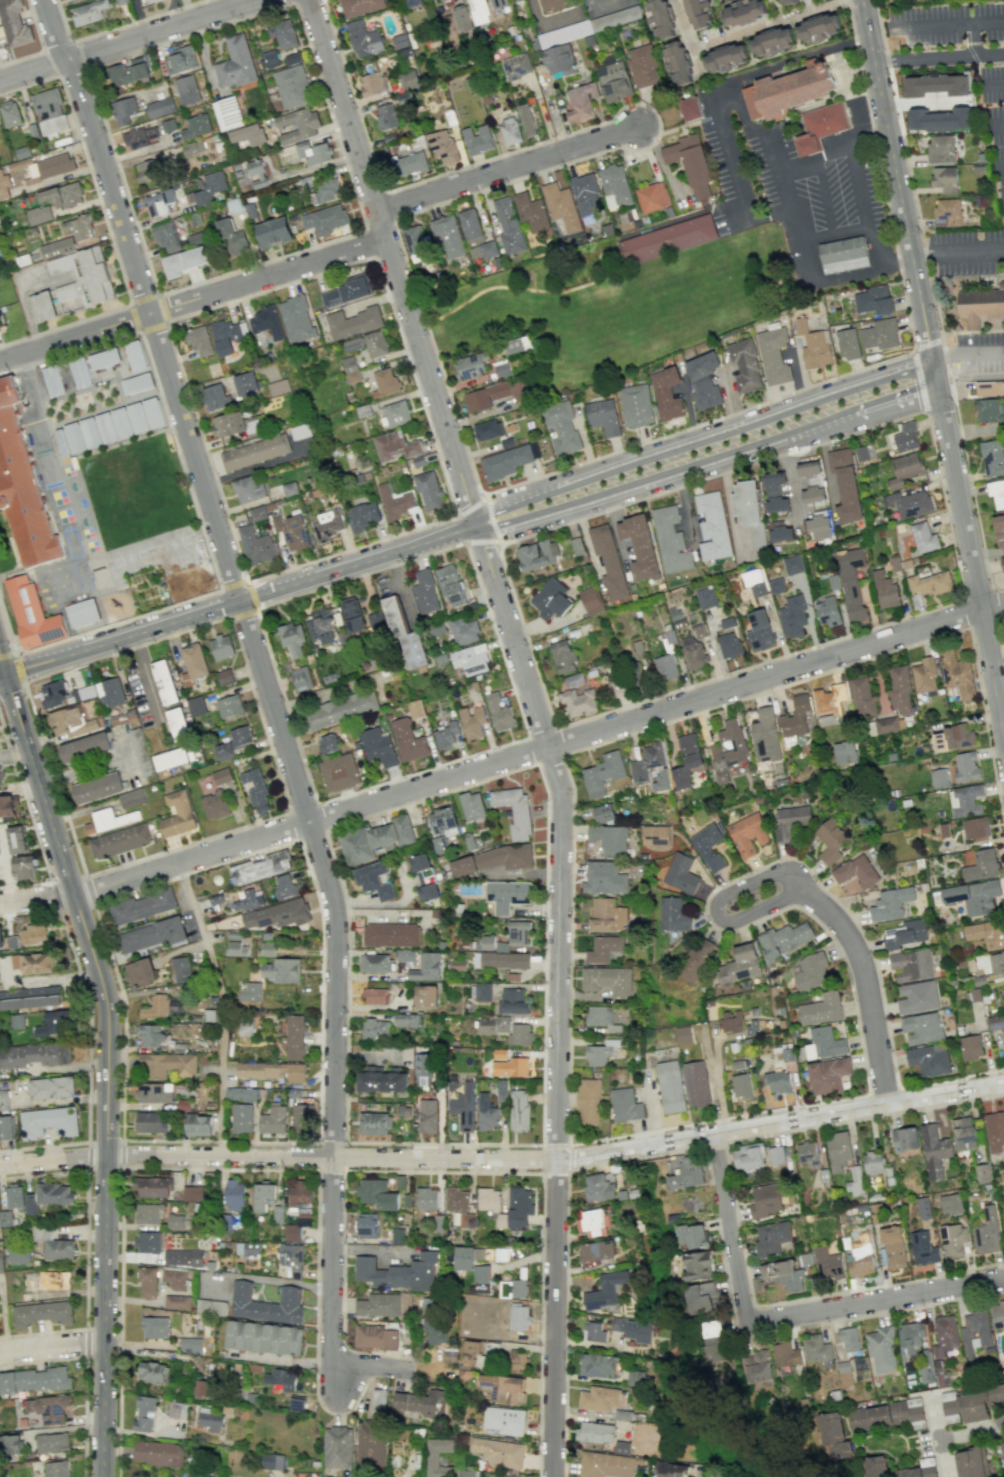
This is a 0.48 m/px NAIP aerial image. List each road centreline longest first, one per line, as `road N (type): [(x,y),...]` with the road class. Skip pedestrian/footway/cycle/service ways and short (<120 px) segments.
road 1 (residential): [(416,1369),(354,1368),(339,1388),(332,1357),(336,917),(151,313),(45,0)]
road 2 (residential): [(553,1476),(562,793),(310,0)]
road 3 (residential): [(0,901),(89,890),(180,864),(1003,604)]
road 4 (residential): [(108,1155),(557,1160),(1003,1083)]
road 5 (secondary): [(102,1476),(109,1016),(6,675)]
road 6 (secondary): [(6,675),(476,527)]
road 7 (secondary): [(916,369),(489,512)]
road 8 (secondary): [(494,529),(923,398)]
road 9 (residential): [(887,1104),(856,942),(794,872),(725,898),(723,917),(742,921),(809,893)]
road 10 (residential): [(0,361),(385,238)]
road 11 (secondary): [(934,376),(863,0)]
road 12 (residential): [(1003,743),(934,376)]
road 13 (residential): [(376,207),(638,127)]
road 14 (residential): [(0,80),(254,0)]
road 15 (residential): [(744,1323),(1003,1278)]
road 16 (residential): [(744,1323),(713,1134)]

